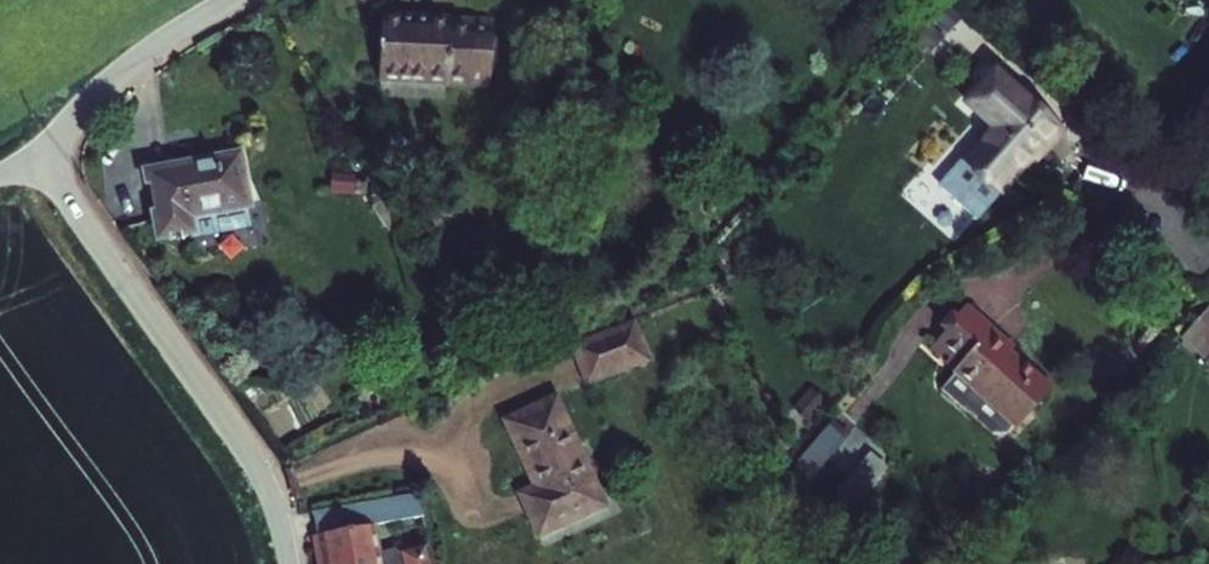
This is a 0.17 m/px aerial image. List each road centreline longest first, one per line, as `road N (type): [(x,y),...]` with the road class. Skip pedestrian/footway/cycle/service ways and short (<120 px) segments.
road 1 (unclassified): [(291,563),(265,478),(35,151)]
road 2 (residential): [(35,151),(152,43),(227,0)]

